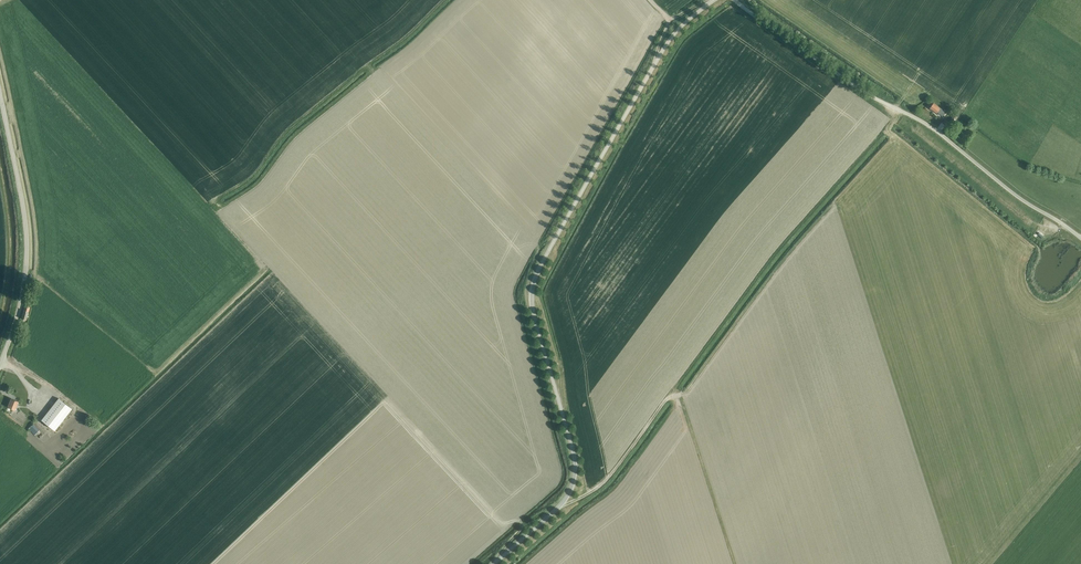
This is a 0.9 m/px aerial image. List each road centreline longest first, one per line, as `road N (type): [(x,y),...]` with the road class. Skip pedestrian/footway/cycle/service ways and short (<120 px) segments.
road 1 (unclassified): [(494,563),(559,508),(575,480),(574,453),(532,309),(538,269),(665,47),(714,0)]
road 2 (unclassified): [(1080,238),(927,124),(869,95),(736,0)]
road 3 (track): [(563,503),(608,483),(675,393),(733,563)]
road 4 (unclassified): [(0,365),(23,294),(27,242),(0,93)]

